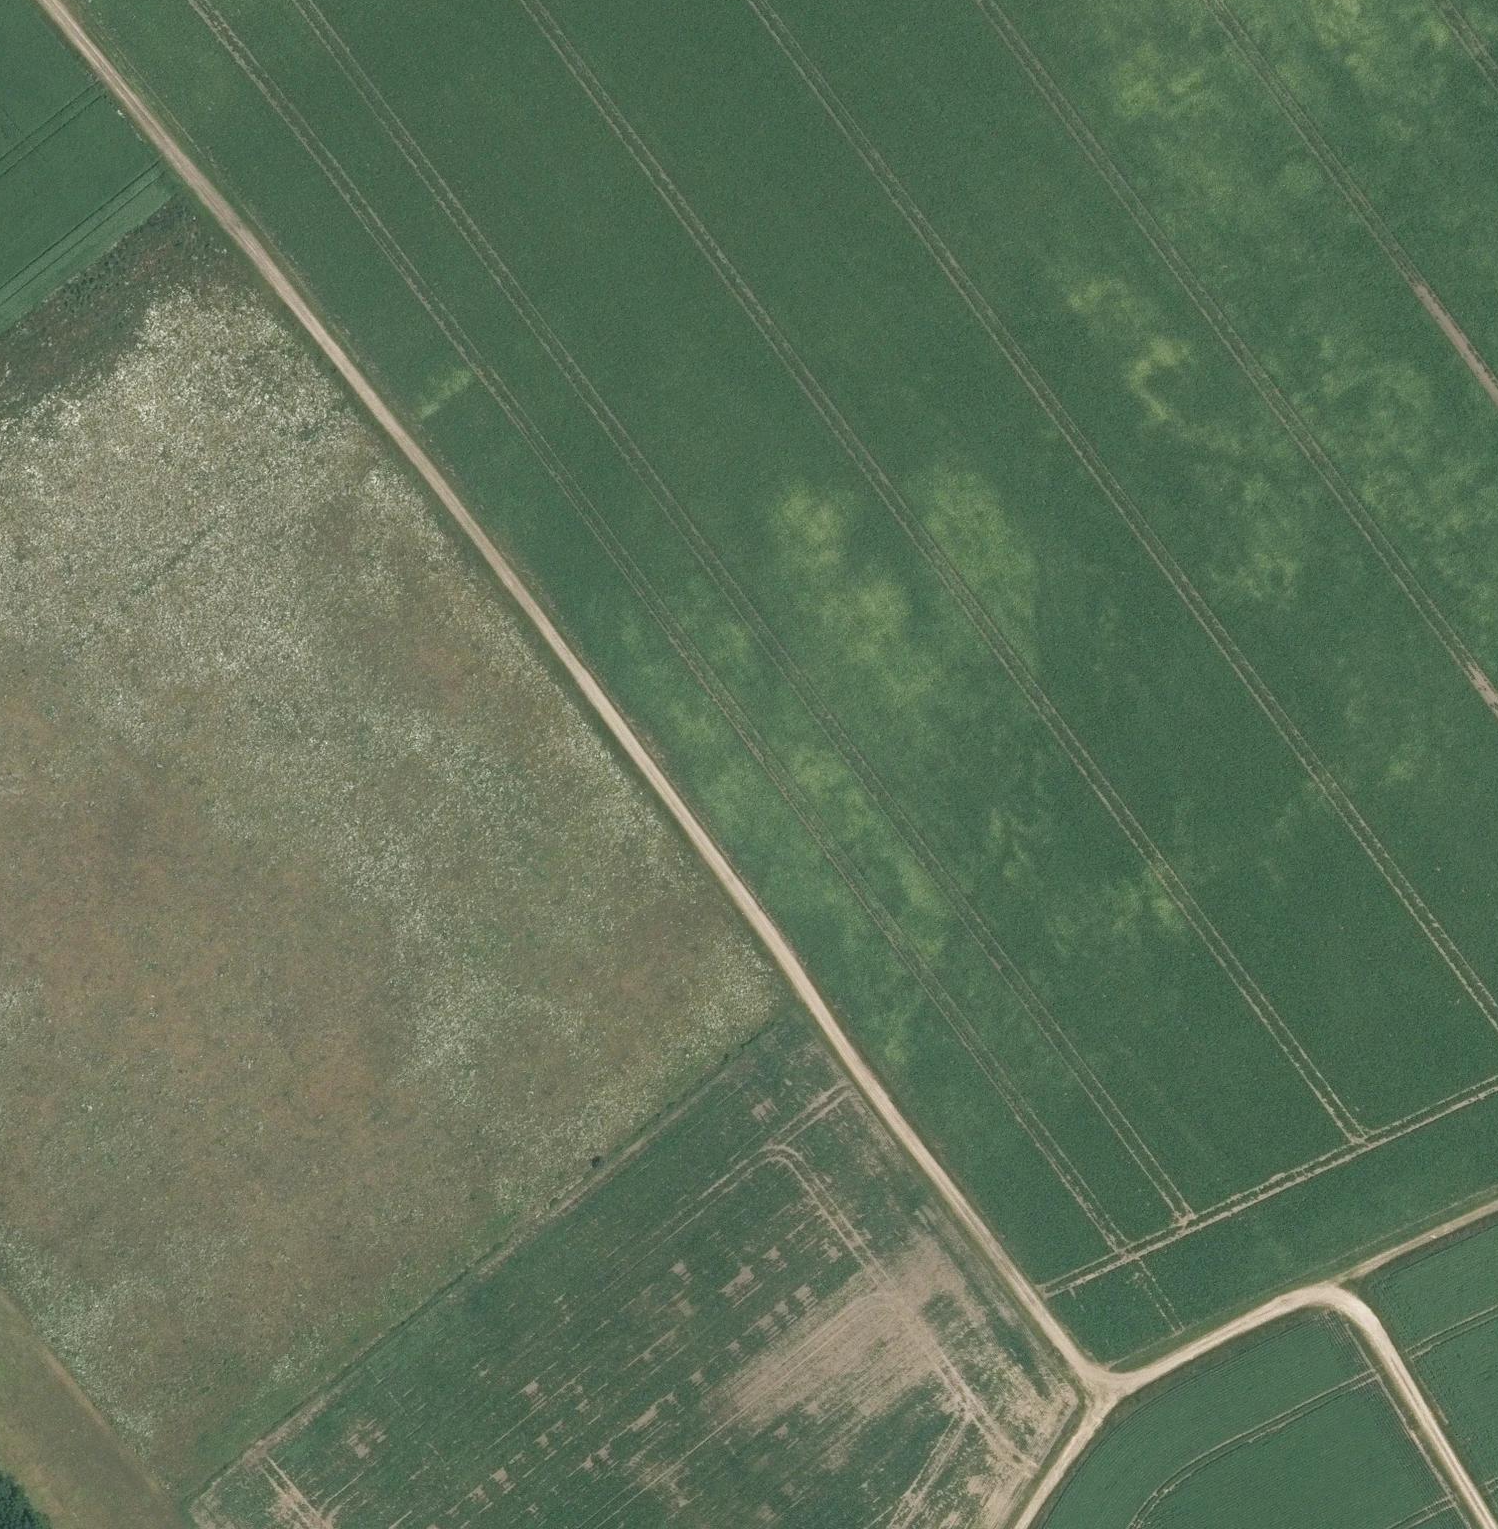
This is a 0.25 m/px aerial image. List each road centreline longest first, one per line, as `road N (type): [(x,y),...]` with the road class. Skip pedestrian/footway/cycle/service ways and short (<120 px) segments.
road 1 (track): [(48,0),(408,451),(1106,1403)]
road 2 (track): [(1491,1528),(1358,1312),(1313,1294)]
road 3 (track): [(1106,1403),(1136,1379),(1313,1294)]
road 4 (track): [(1313,1294),(1497,1208)]
road 5 (track): [(1018,1528),(1106,1403)]

